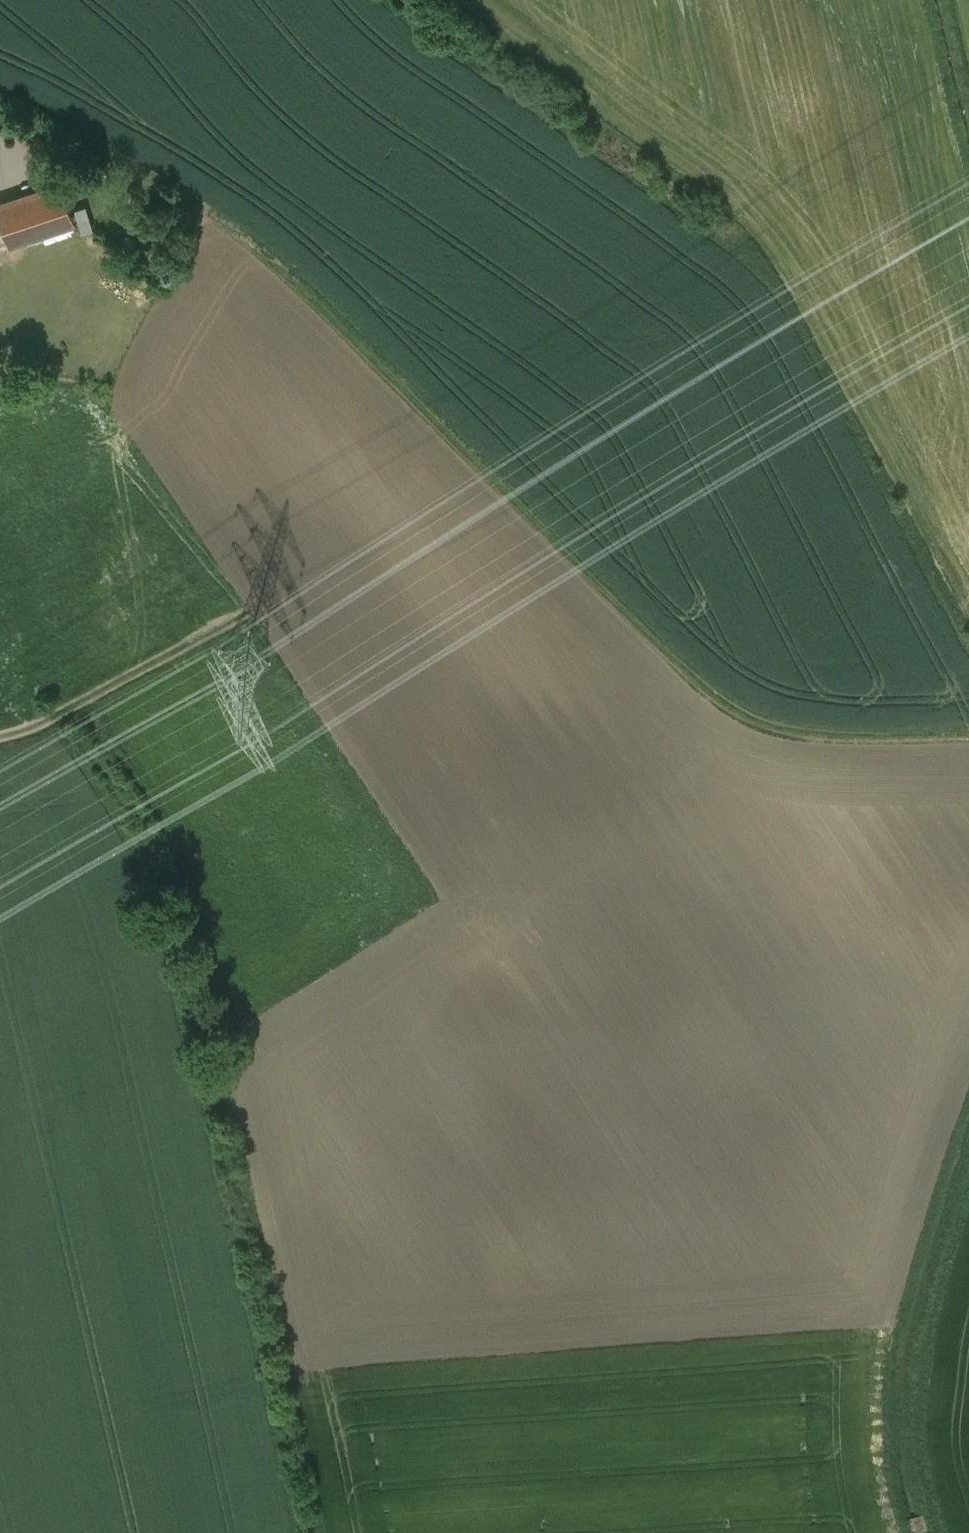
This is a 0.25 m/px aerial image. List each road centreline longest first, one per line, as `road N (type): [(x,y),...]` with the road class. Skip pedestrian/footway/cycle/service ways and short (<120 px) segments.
road 1 (track): [(0,738),(66,714),(494,485),(749,727),(852,742),(968,739)]

